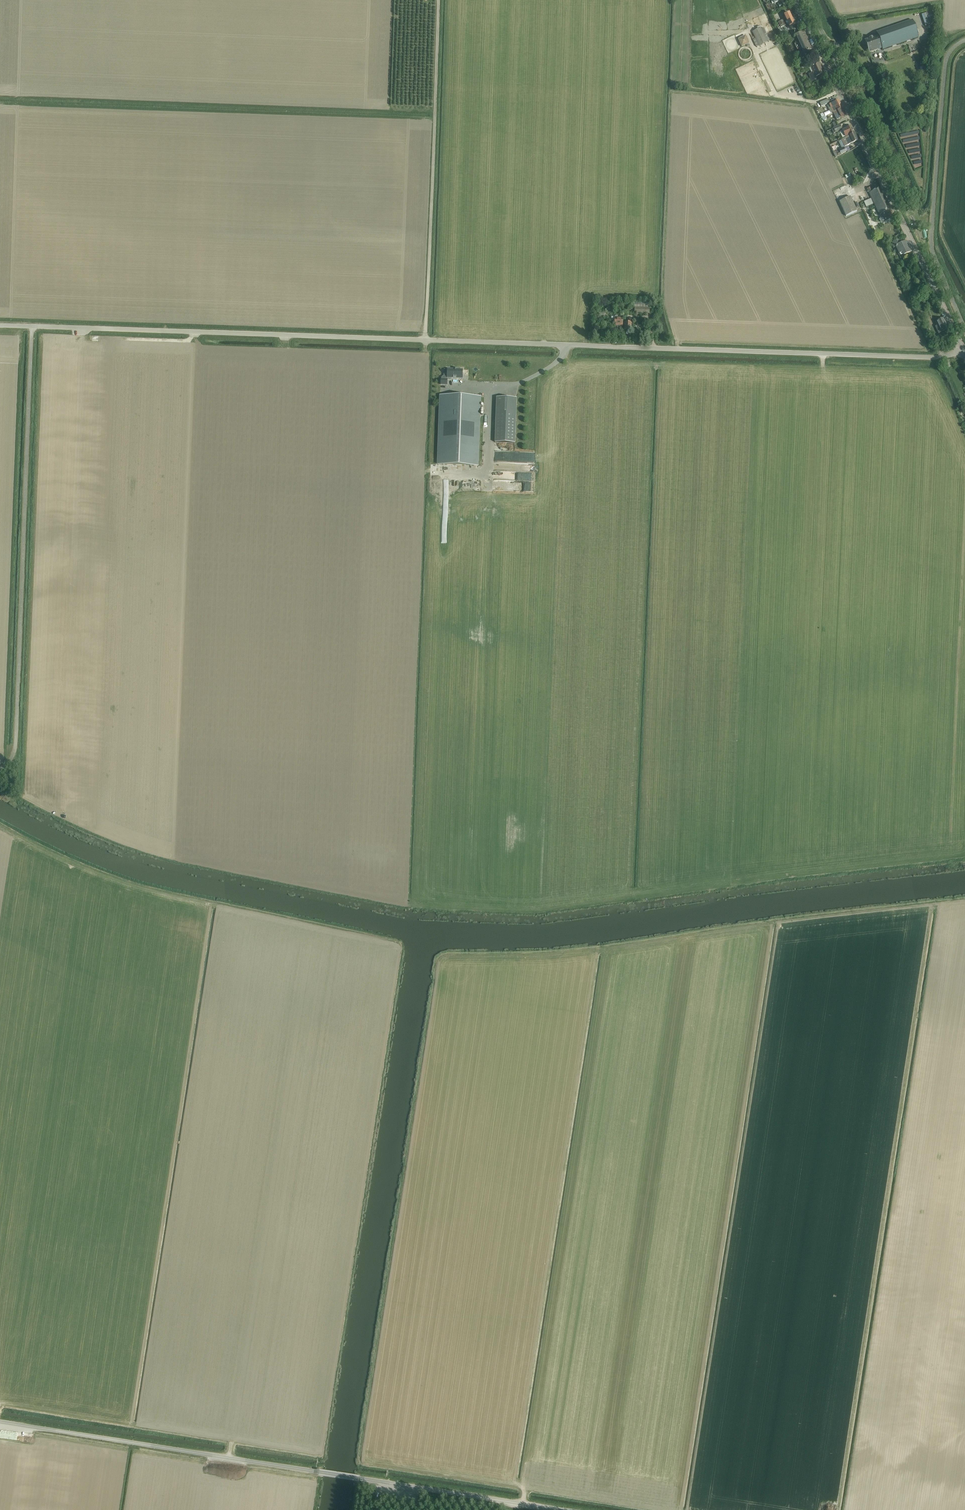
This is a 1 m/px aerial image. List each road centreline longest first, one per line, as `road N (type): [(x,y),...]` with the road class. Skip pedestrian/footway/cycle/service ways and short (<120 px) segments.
road 1 (unclassified): [(964,350),(936,357),(32,326)]
road 2 (track): [(0,828),(109,883),(212,904),(130,1420),(230,1439),(227,1457)]
road 3 (tertiary): [(515,1503),(0,1423)]
road 4 (secondary): [(964,350),(795,0)]
road 5 (track): [(850,115),(840,71),(805,0)]

